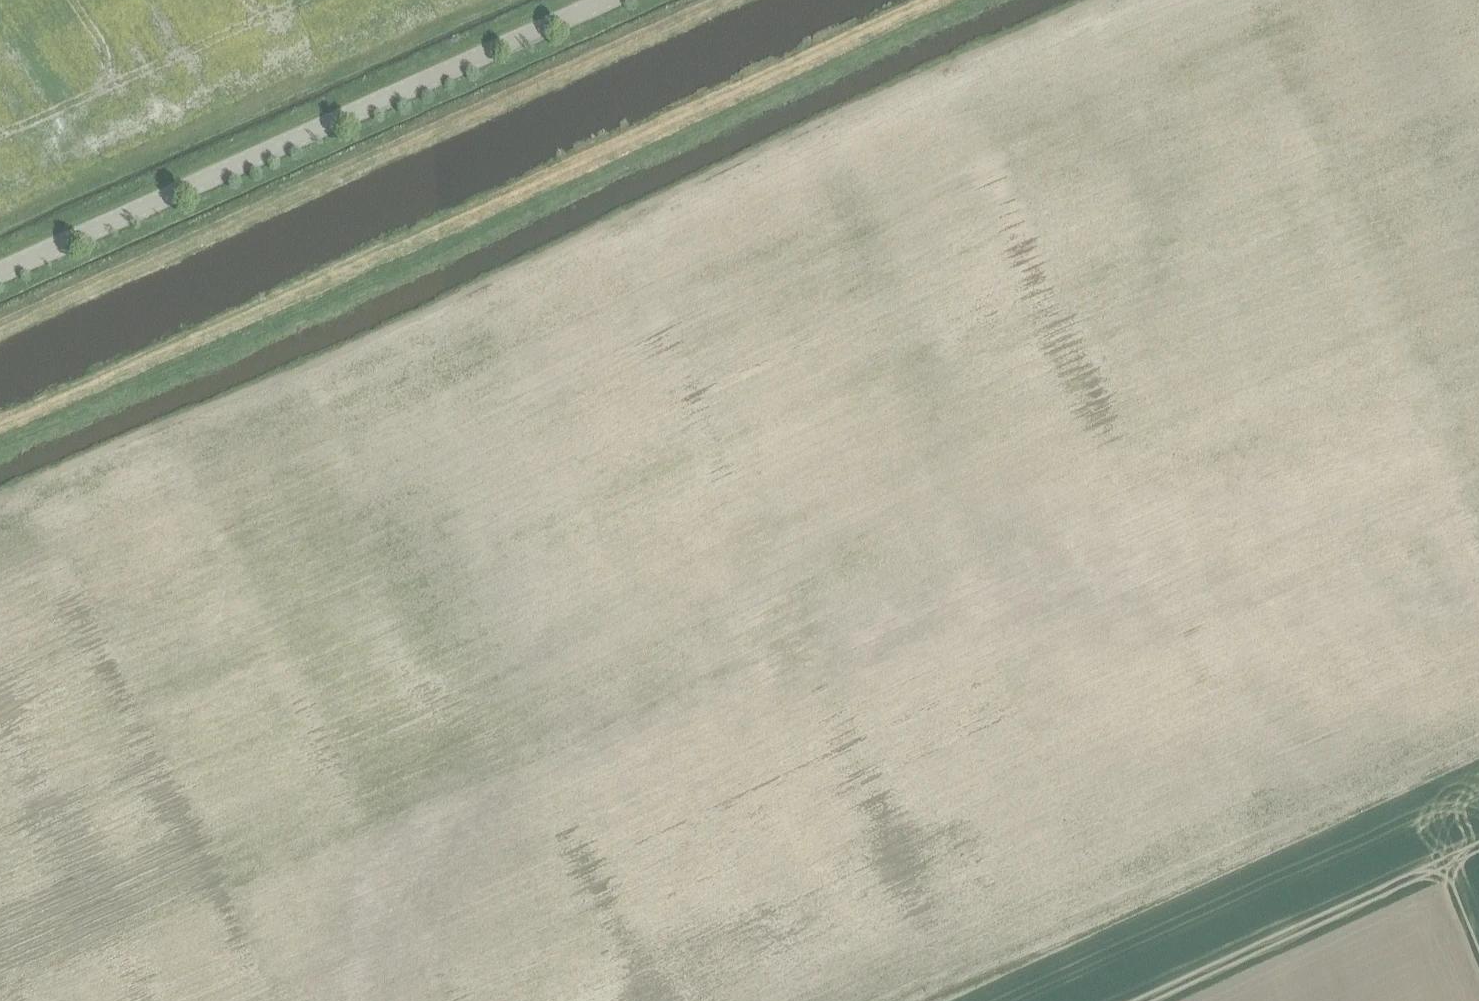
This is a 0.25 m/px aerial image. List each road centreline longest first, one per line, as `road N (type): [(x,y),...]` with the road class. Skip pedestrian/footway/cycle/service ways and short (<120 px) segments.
road 1 (tertiary): [(0,269),(607,0)]

